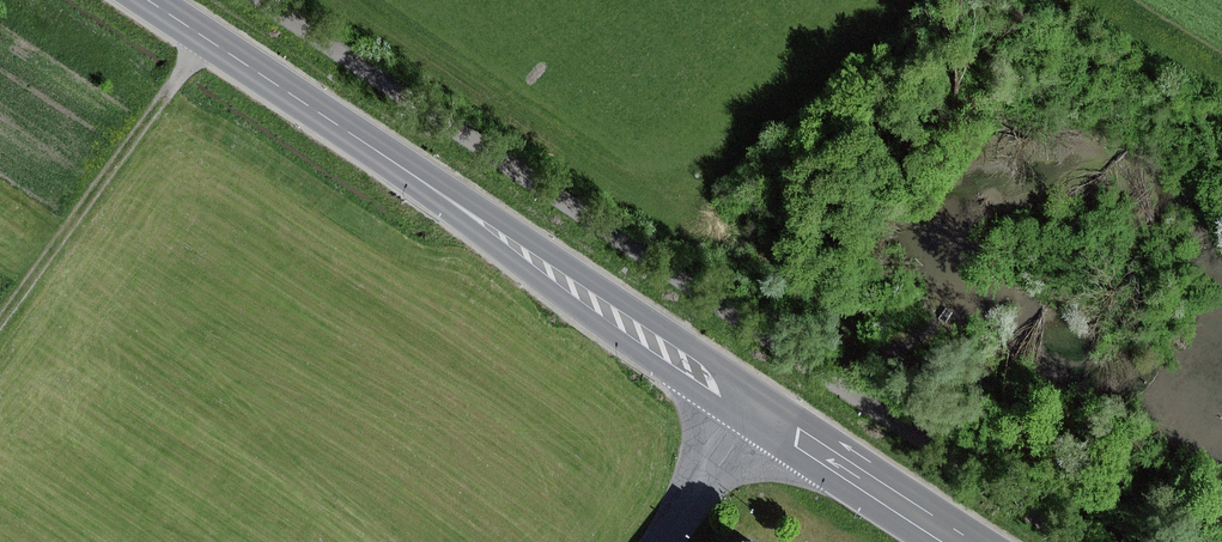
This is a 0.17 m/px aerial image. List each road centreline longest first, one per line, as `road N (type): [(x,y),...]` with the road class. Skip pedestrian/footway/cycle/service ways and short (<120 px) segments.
road 1 (primary): [(763,407),(148,0)]
road 2 (track): [(209,41),(0,319)]
road 3 (primary): [(972,541),(763,407)]
road 4 (unclassified): [(763,407),(667,541)]

